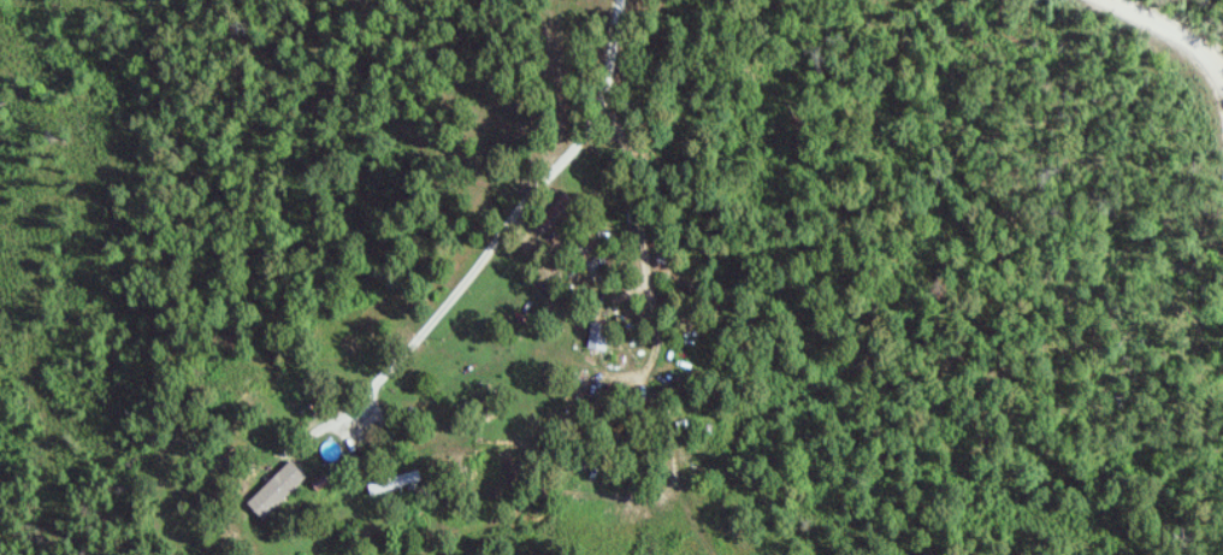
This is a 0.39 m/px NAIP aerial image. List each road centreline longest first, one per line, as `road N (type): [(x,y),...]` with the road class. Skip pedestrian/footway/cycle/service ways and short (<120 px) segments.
road 1 (residential): [(1222,71),(1206,51),(1116,0)]

